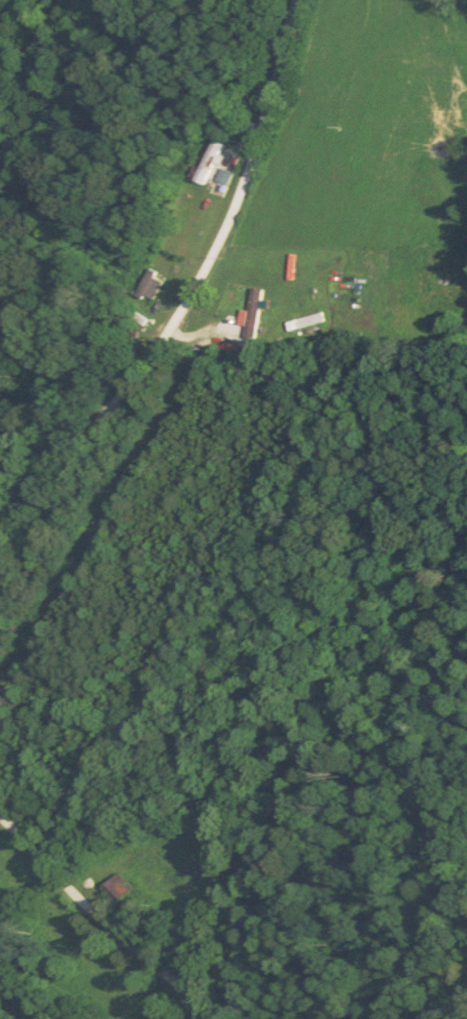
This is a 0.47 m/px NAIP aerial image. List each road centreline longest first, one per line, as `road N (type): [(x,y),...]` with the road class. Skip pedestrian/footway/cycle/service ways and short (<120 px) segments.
road 1 (residential): [(0,566),(166,337),(206,265),(256,141),(295,0)]
road 2 (residential): [(220,1018),(0,818)]

